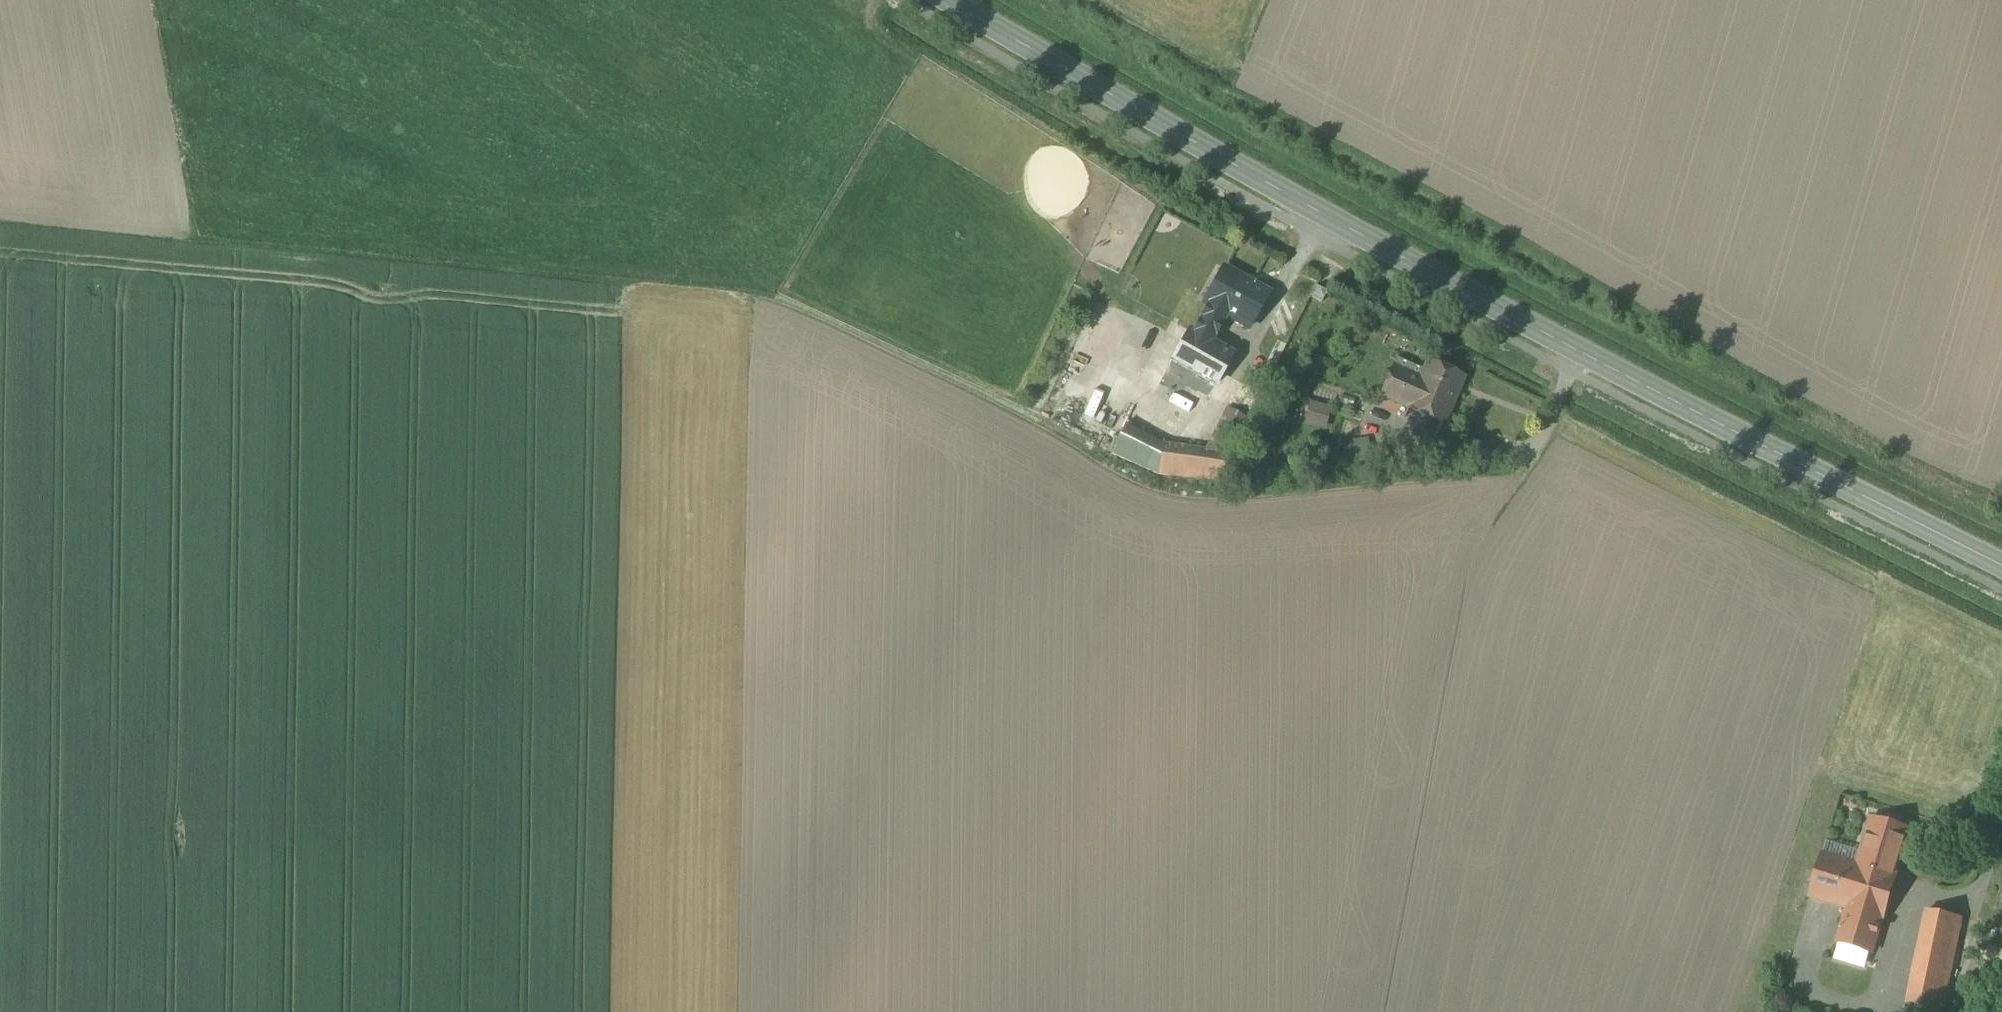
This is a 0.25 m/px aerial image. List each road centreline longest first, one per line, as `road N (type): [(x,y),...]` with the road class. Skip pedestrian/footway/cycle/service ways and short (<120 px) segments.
road 1 (tertiary): [(2001,567),(1324,220),(934,0)]

